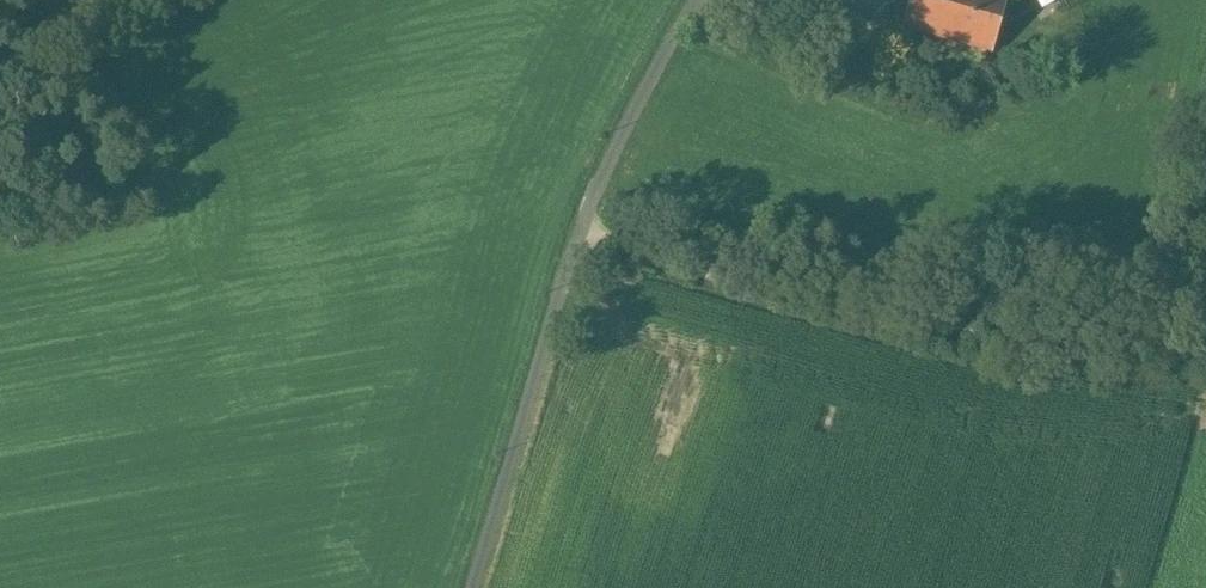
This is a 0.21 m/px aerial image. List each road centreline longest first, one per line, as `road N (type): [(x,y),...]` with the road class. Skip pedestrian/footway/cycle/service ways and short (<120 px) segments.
road 1 (unclassified): [(471,587),(578,237),(608,158),(698,0)]

